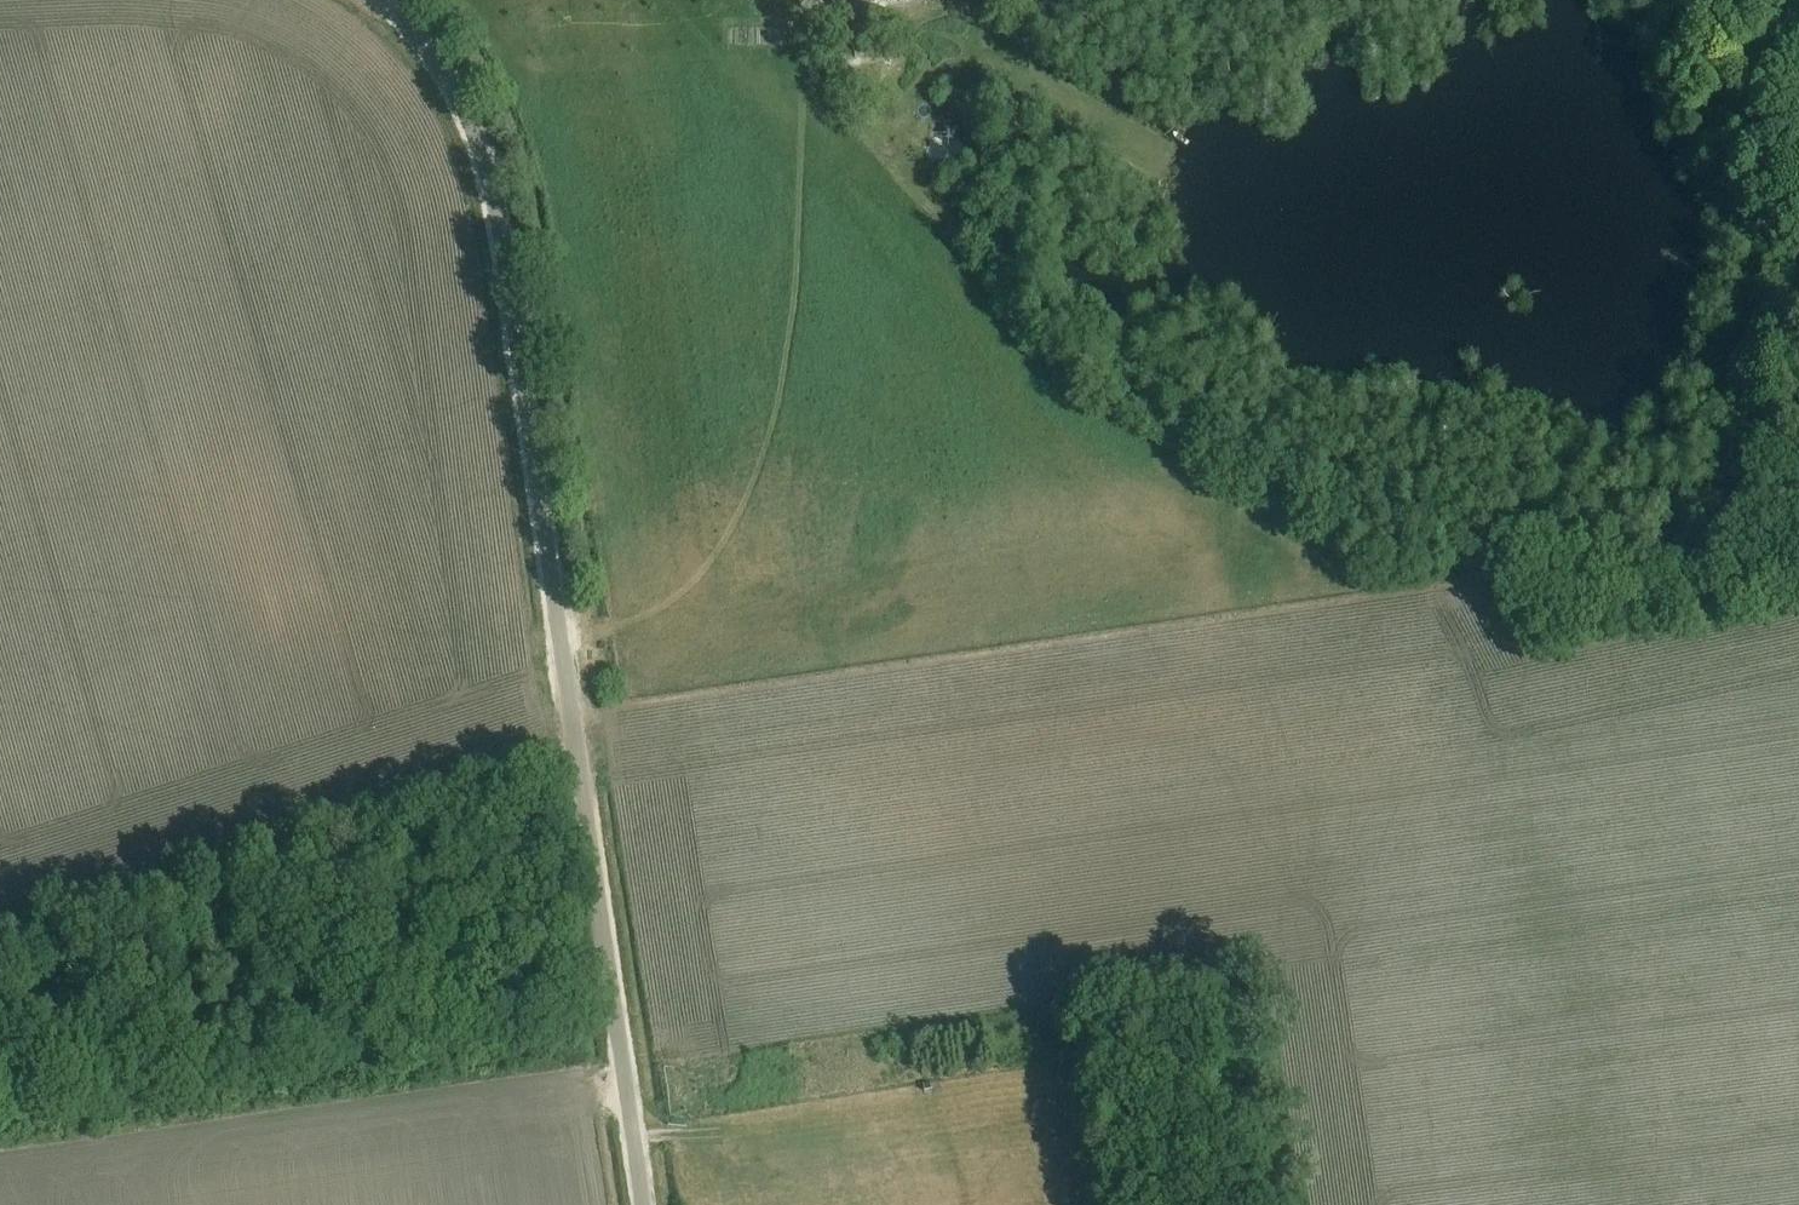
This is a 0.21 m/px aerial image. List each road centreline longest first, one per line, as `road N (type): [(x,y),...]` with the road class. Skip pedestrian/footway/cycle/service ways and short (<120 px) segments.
road 1 (unclassified): [(644,1204),(492,177),(467,109),(387,0)]
road 2 (track): [(0,920),(577,737)]

